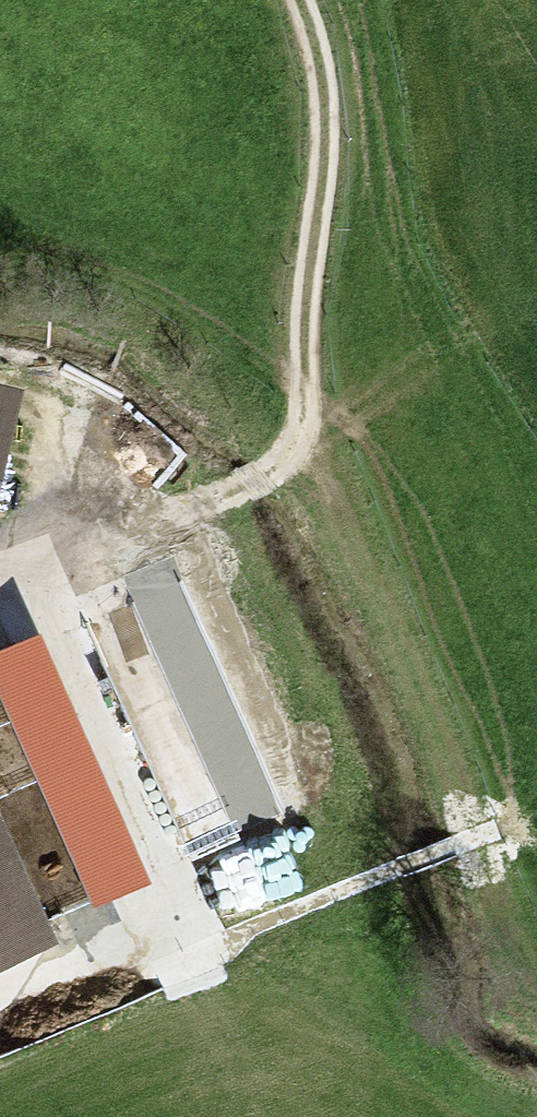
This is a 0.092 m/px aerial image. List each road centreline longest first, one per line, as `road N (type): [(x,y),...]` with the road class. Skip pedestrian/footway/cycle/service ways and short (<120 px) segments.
road 1 (track): [(536,971),(505,919),(337,509),(297,441),(306,319),(301,237),(317,104),(304,0)]
road 2 (track): [(192,950),(475,840)]
road 3 (track): [(297,441),(272,471),(207,507),(35,570)]

